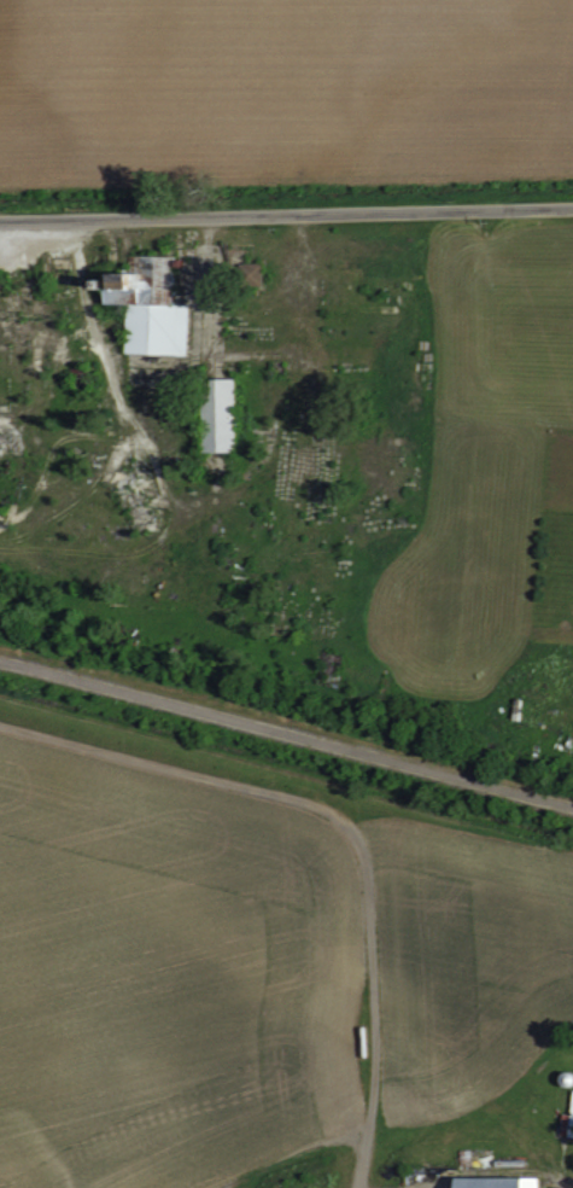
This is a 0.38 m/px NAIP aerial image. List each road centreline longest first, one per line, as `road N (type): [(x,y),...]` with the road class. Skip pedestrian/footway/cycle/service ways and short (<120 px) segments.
road 1 (residential): [(0,218),(572,205)]

